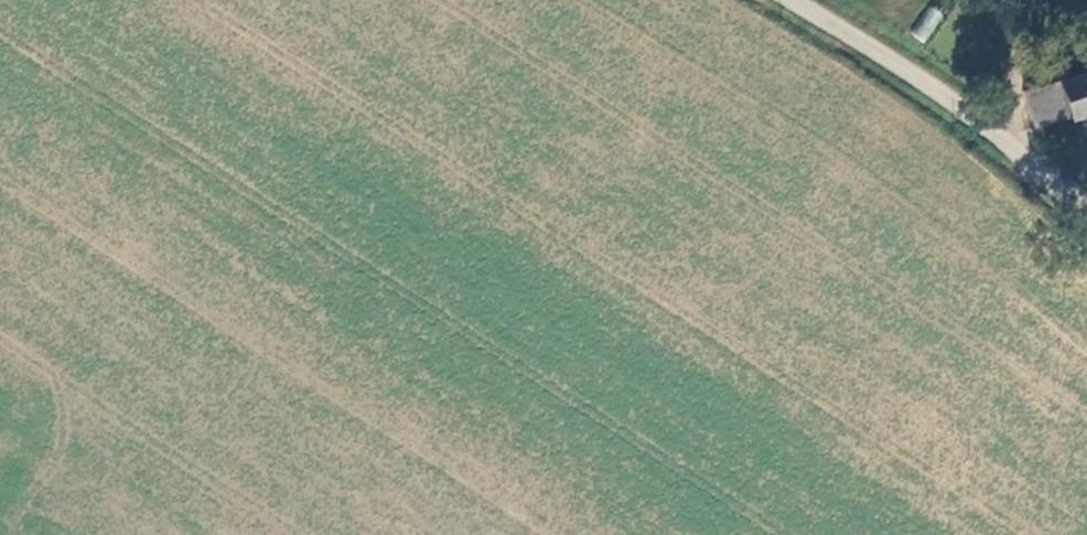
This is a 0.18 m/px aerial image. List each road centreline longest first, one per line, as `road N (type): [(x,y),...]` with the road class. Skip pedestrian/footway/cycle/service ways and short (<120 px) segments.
road 1 (unclassified): [(1086,216),(955,104),(789,0)]

